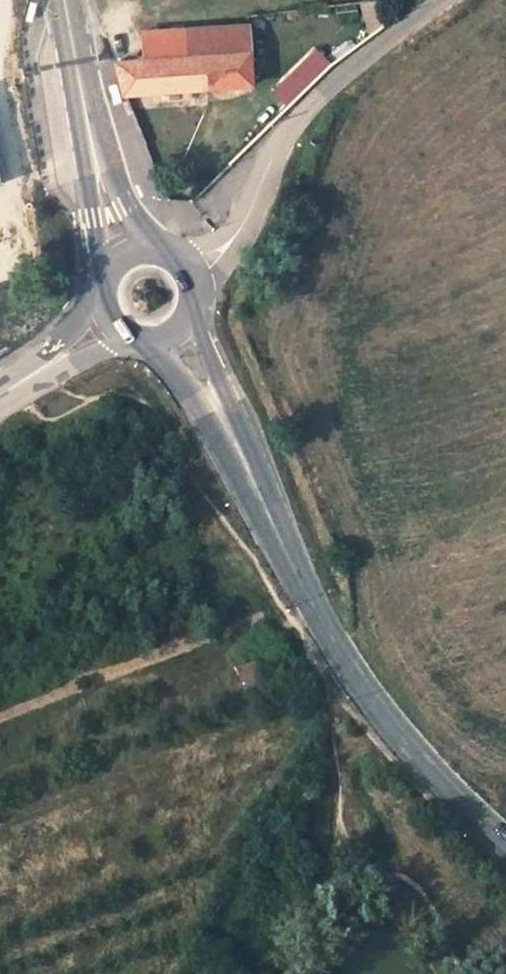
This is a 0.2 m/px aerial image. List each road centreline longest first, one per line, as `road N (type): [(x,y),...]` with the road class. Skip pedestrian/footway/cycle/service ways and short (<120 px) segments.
road 1 (secondary): [(172,334),(349,674),(420,762),(505,846)]
road 2 (unclassified): [(452,0),(396,40),(272,159),(234,240),(189,278)]
road 3 (secondary): [(67,0),(118,265)]
road 4 (unclassified): [(115,324),(0,405)]

